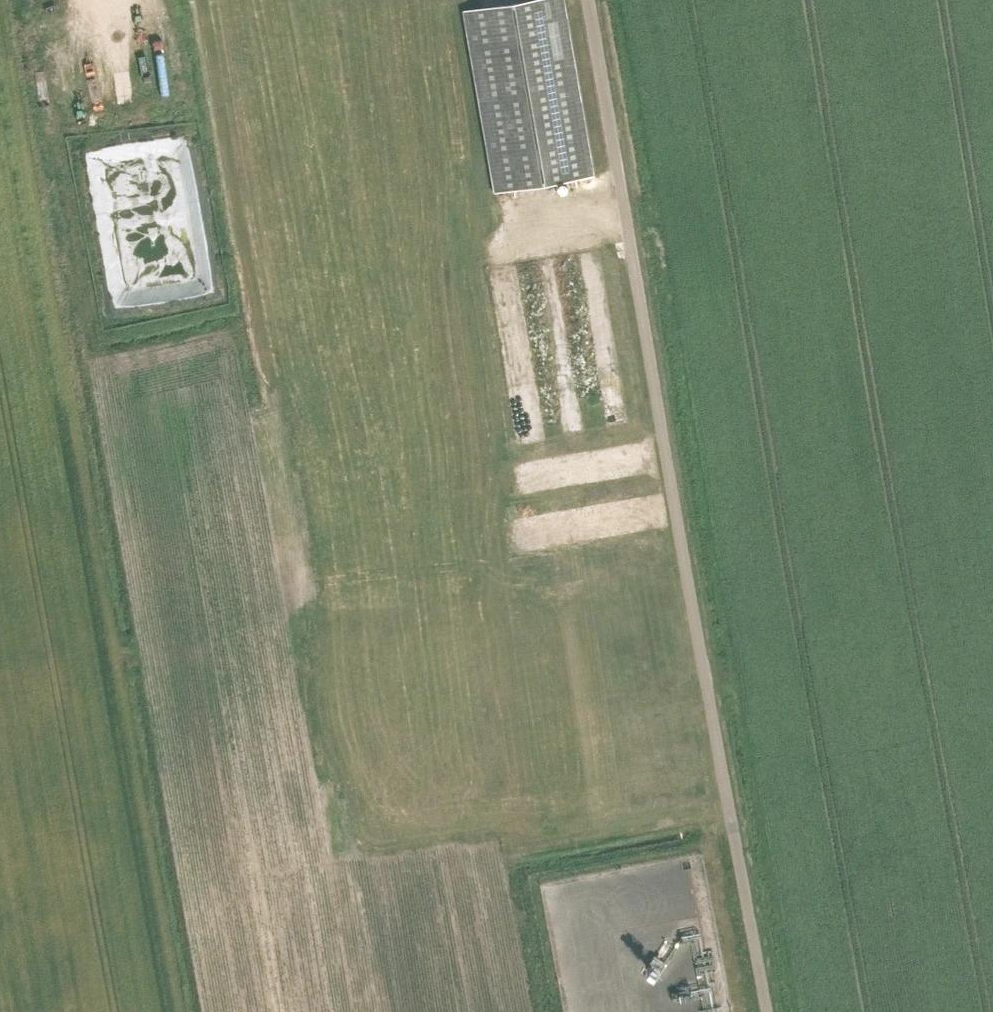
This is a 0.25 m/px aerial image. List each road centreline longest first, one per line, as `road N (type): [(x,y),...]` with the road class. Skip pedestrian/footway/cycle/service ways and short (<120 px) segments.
road 1 (unclassified): [(766,1011),(589,0)]

